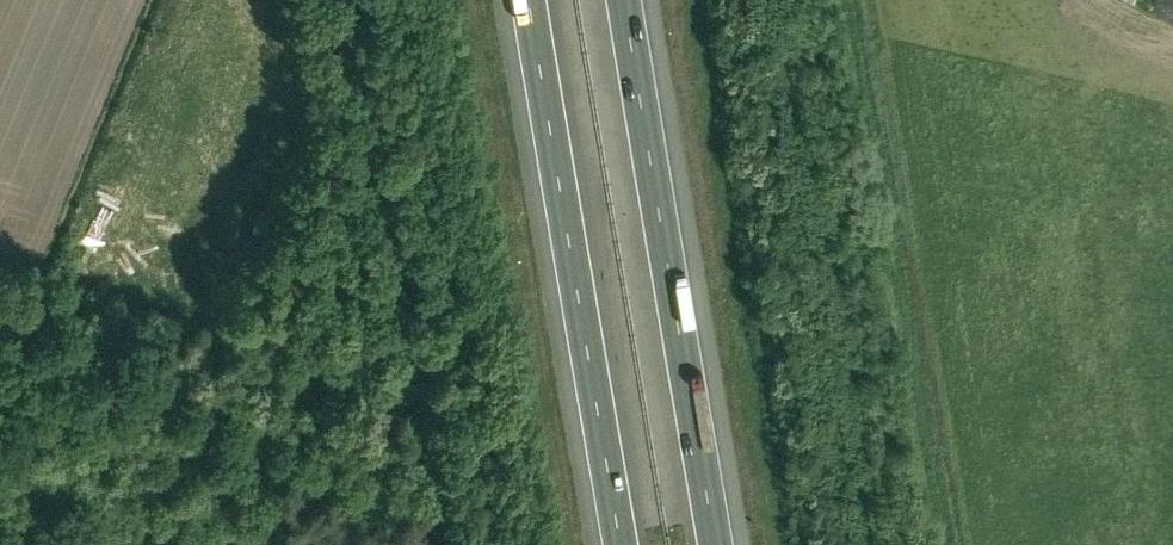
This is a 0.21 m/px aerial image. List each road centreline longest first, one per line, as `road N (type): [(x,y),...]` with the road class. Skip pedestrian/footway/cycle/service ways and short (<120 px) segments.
road 1 (motorway): [(718,544),(626,0)]
road 2 (motorway): [(529,0),(621,544)]

